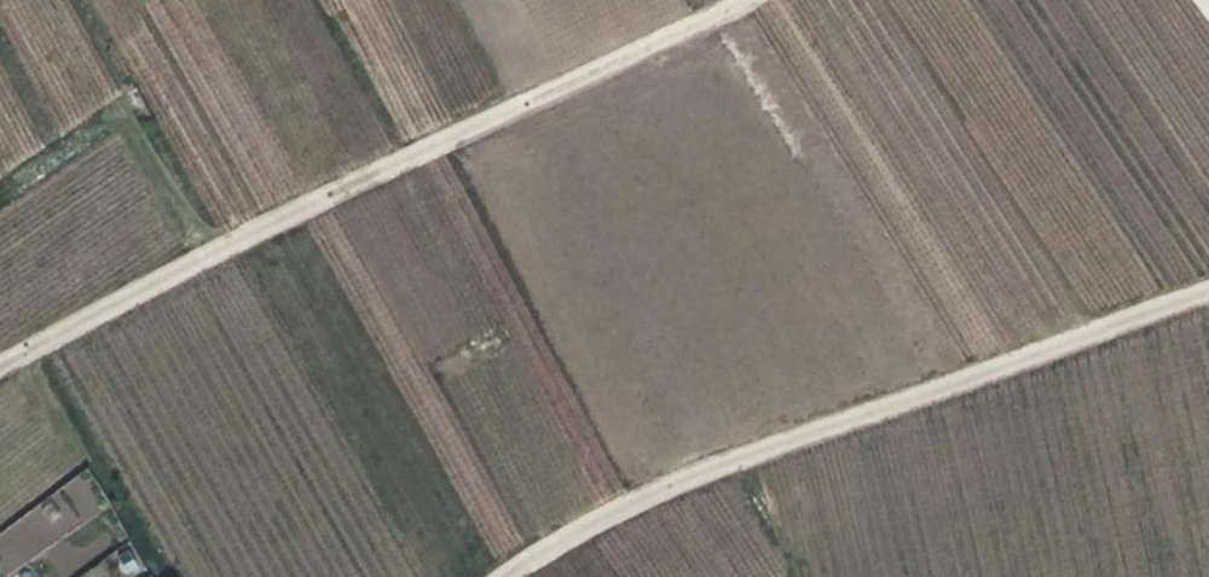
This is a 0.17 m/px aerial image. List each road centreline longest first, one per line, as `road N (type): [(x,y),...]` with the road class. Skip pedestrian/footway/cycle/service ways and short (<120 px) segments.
road 1 (track): [(0,377),(734,0)]
road 2 (track): [(501,576),(765,451),(1208,290)]

